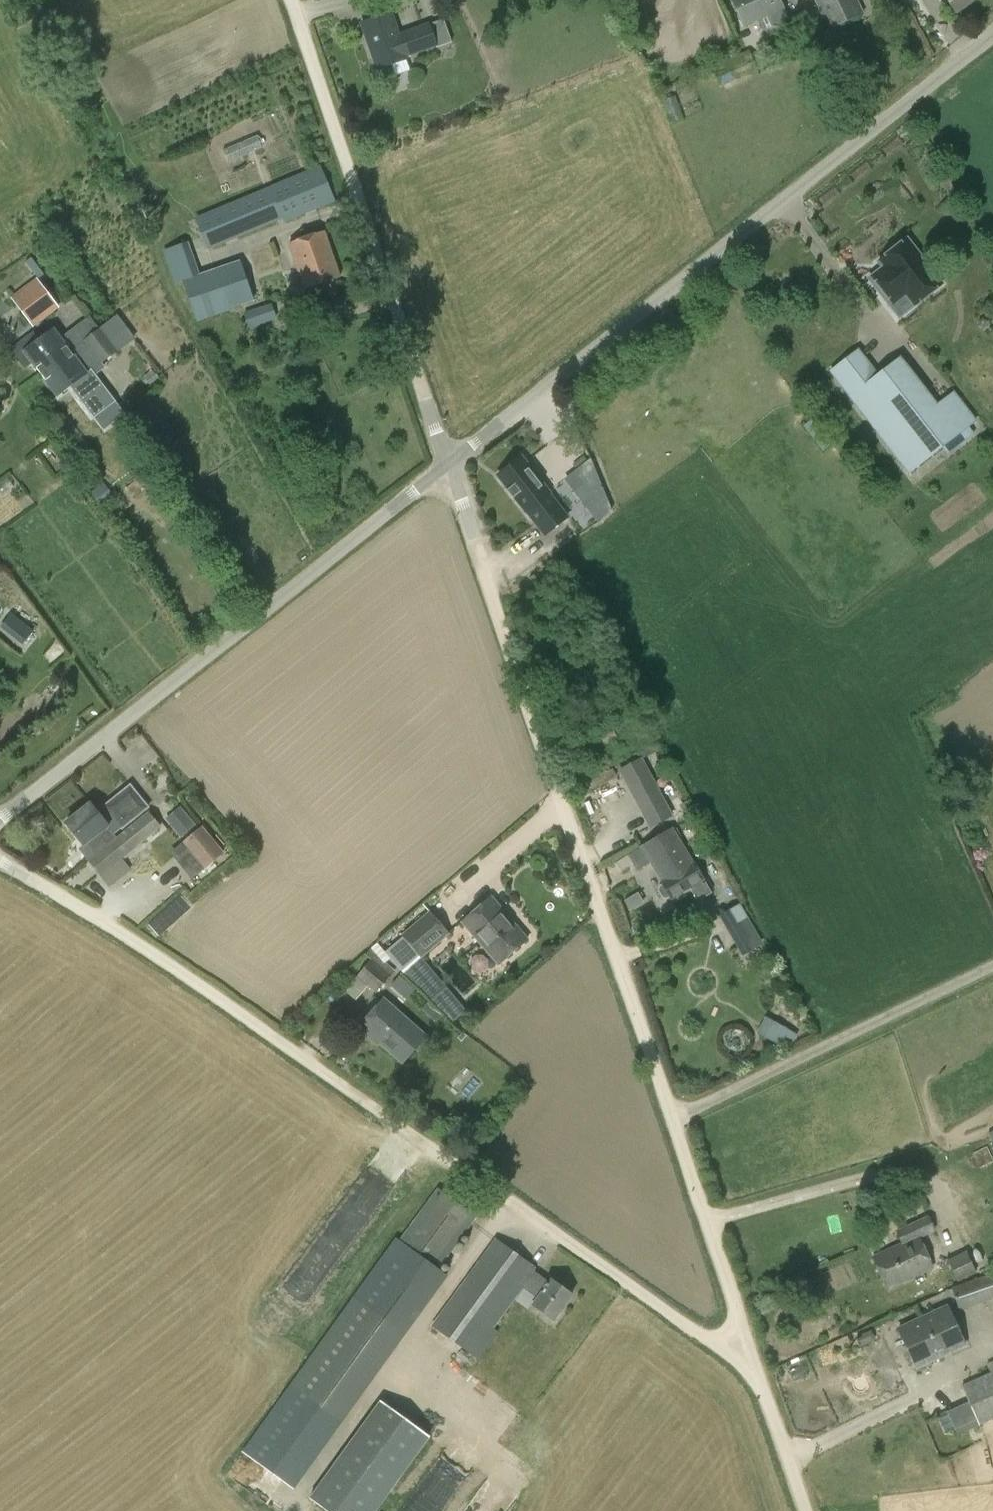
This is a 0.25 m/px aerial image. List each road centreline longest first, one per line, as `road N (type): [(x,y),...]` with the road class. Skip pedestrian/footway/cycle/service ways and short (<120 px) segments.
road 1 (track): [(749,1347),(289,0)]
road 2 (unclassified): [(0,823),(992,33)]
road 3 (track): [(749,1347),(702,1333),(89,909),(0,857)]
road 4 (track): [(706,1219),(841,1183),(864,1190),(901,1180),(938,1192),(954,1223)]
road 5 (track): [(805,1510),(749,1347)]

